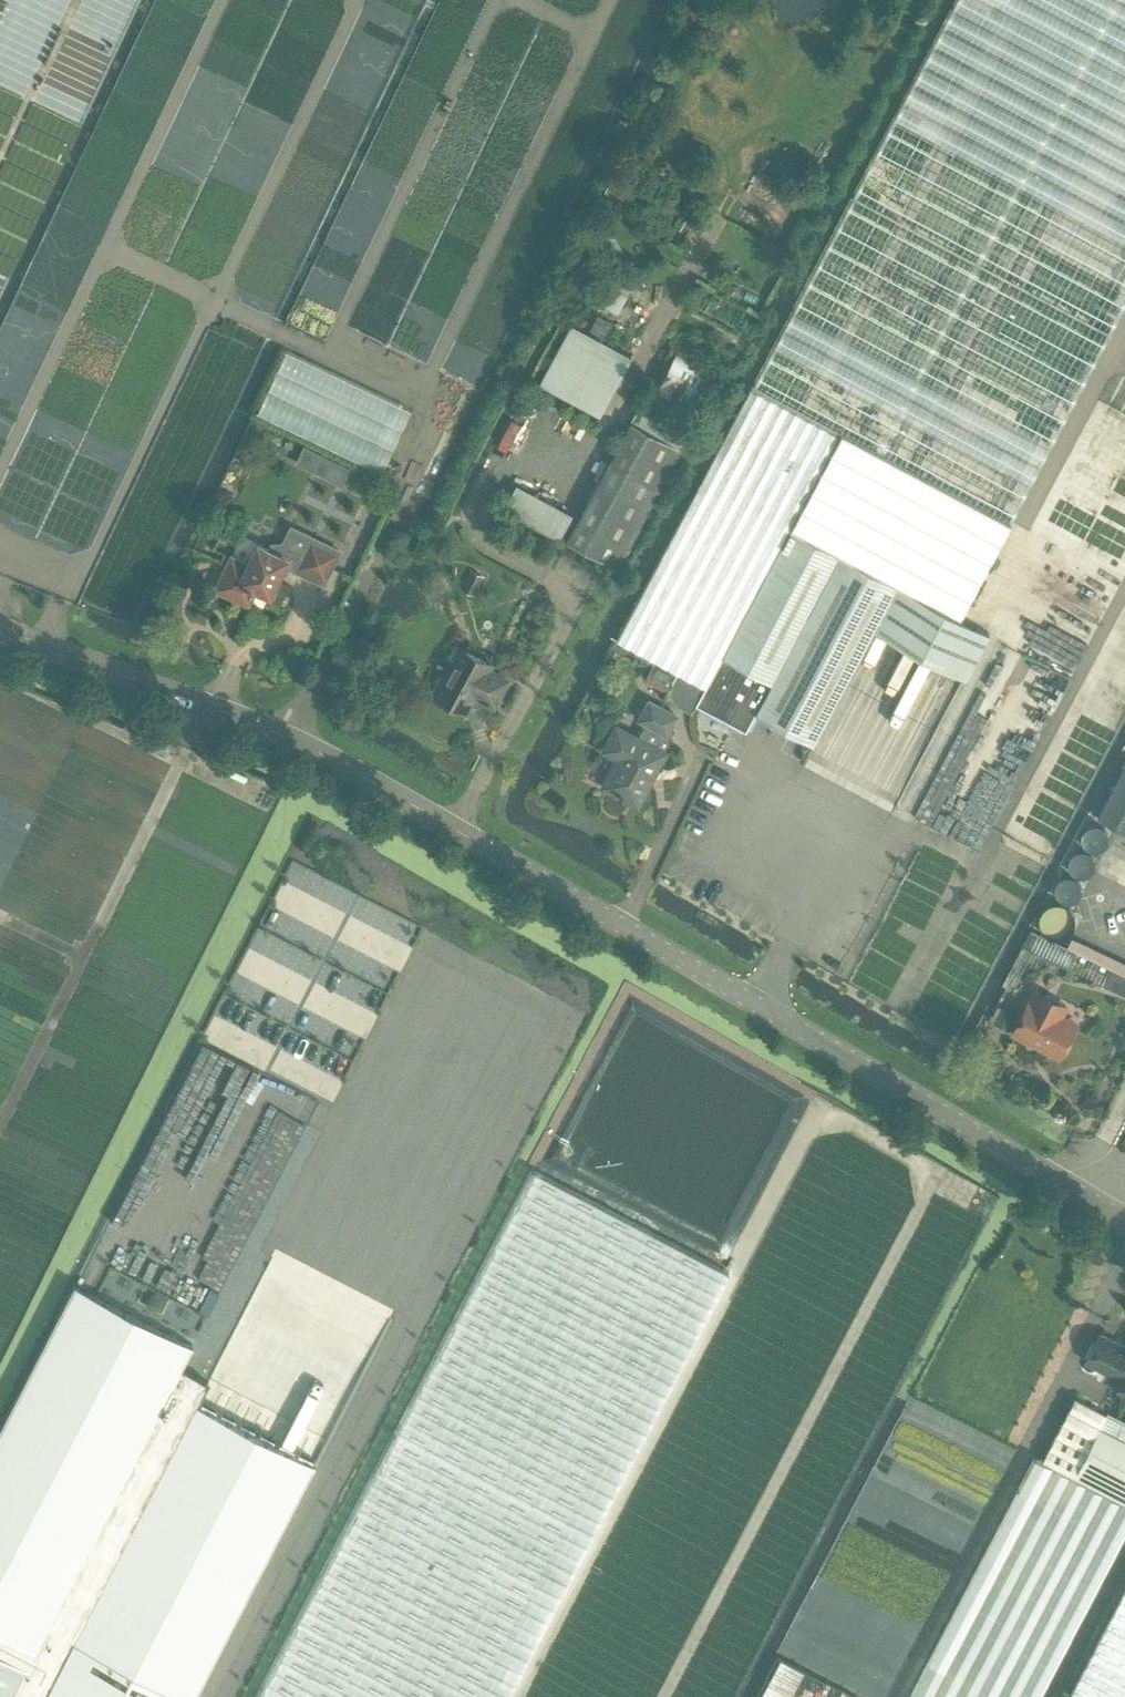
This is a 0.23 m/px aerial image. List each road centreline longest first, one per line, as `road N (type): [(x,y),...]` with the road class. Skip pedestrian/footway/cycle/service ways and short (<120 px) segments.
road 1 (unclassified): [(1124,1224),(343,766),(0,628)]
road 2 (track): [(732,1279),(819,1109),(937,1172),(663,1696)]
road 3 (track): [(897,1696),(1124,1265)]

